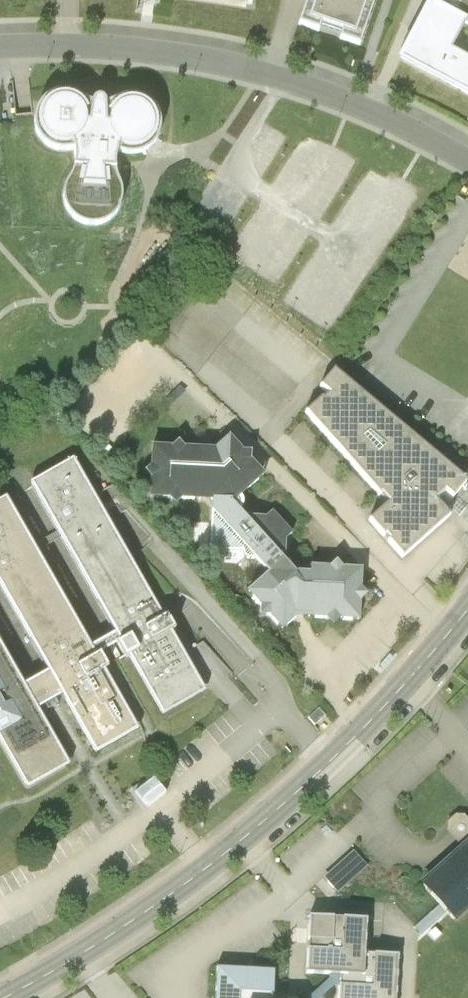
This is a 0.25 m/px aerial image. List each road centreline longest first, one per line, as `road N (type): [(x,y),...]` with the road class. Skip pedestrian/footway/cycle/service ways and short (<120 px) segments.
road 1 (tertiary): [(7,997),(110,937),(242,841),(380,713),(467,610)]
road 2 (unclassified): [(467,163),(372,111),(263,74),(140,50),(0,50)]

